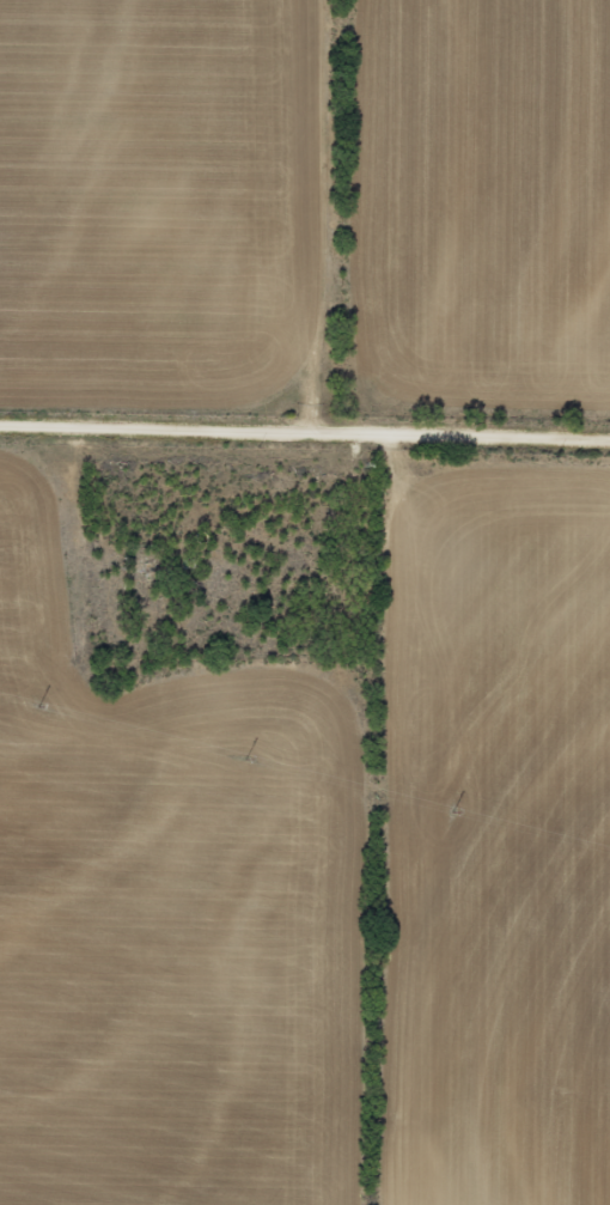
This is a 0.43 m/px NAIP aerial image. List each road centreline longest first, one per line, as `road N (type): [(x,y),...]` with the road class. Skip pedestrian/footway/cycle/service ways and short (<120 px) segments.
road 1 (tertiary): [(609,443),(0,426)]

